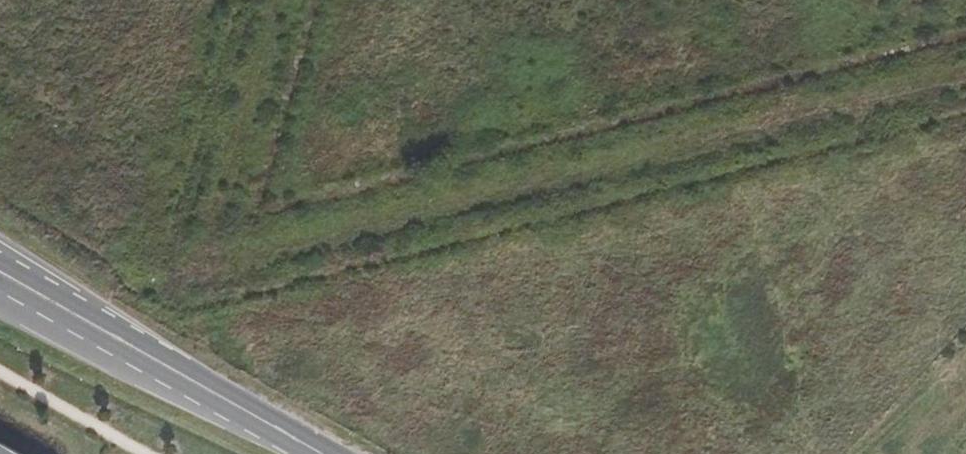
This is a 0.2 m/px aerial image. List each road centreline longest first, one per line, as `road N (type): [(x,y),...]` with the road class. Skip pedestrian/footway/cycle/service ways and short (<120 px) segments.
road 1 (primary): [(325,453),(0,271)]

